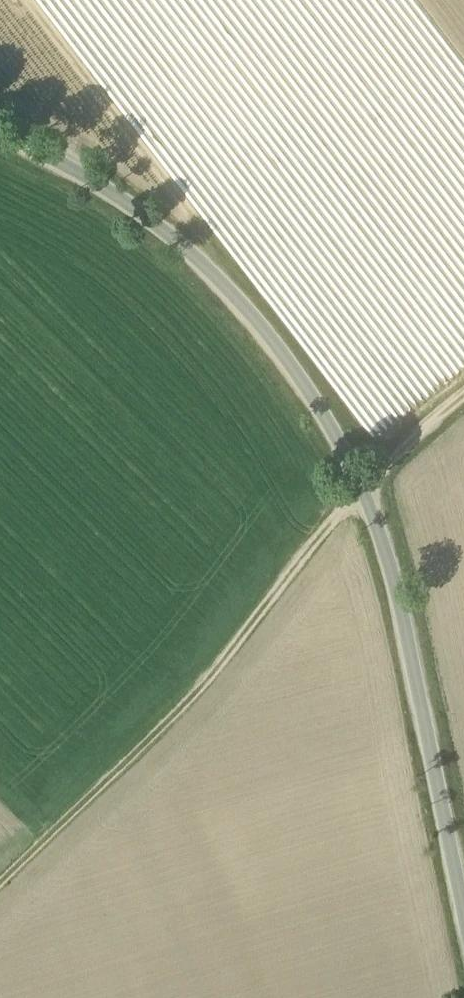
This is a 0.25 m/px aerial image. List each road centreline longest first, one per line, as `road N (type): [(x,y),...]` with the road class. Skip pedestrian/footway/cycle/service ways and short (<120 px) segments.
road 1 (unclassified): [(463,902),(388,590),(345,475),(303,395),(238,311),(148,227),(0,145)]
road 2 (track): [(463,394),(354,499),(174,717),(0,877)]

